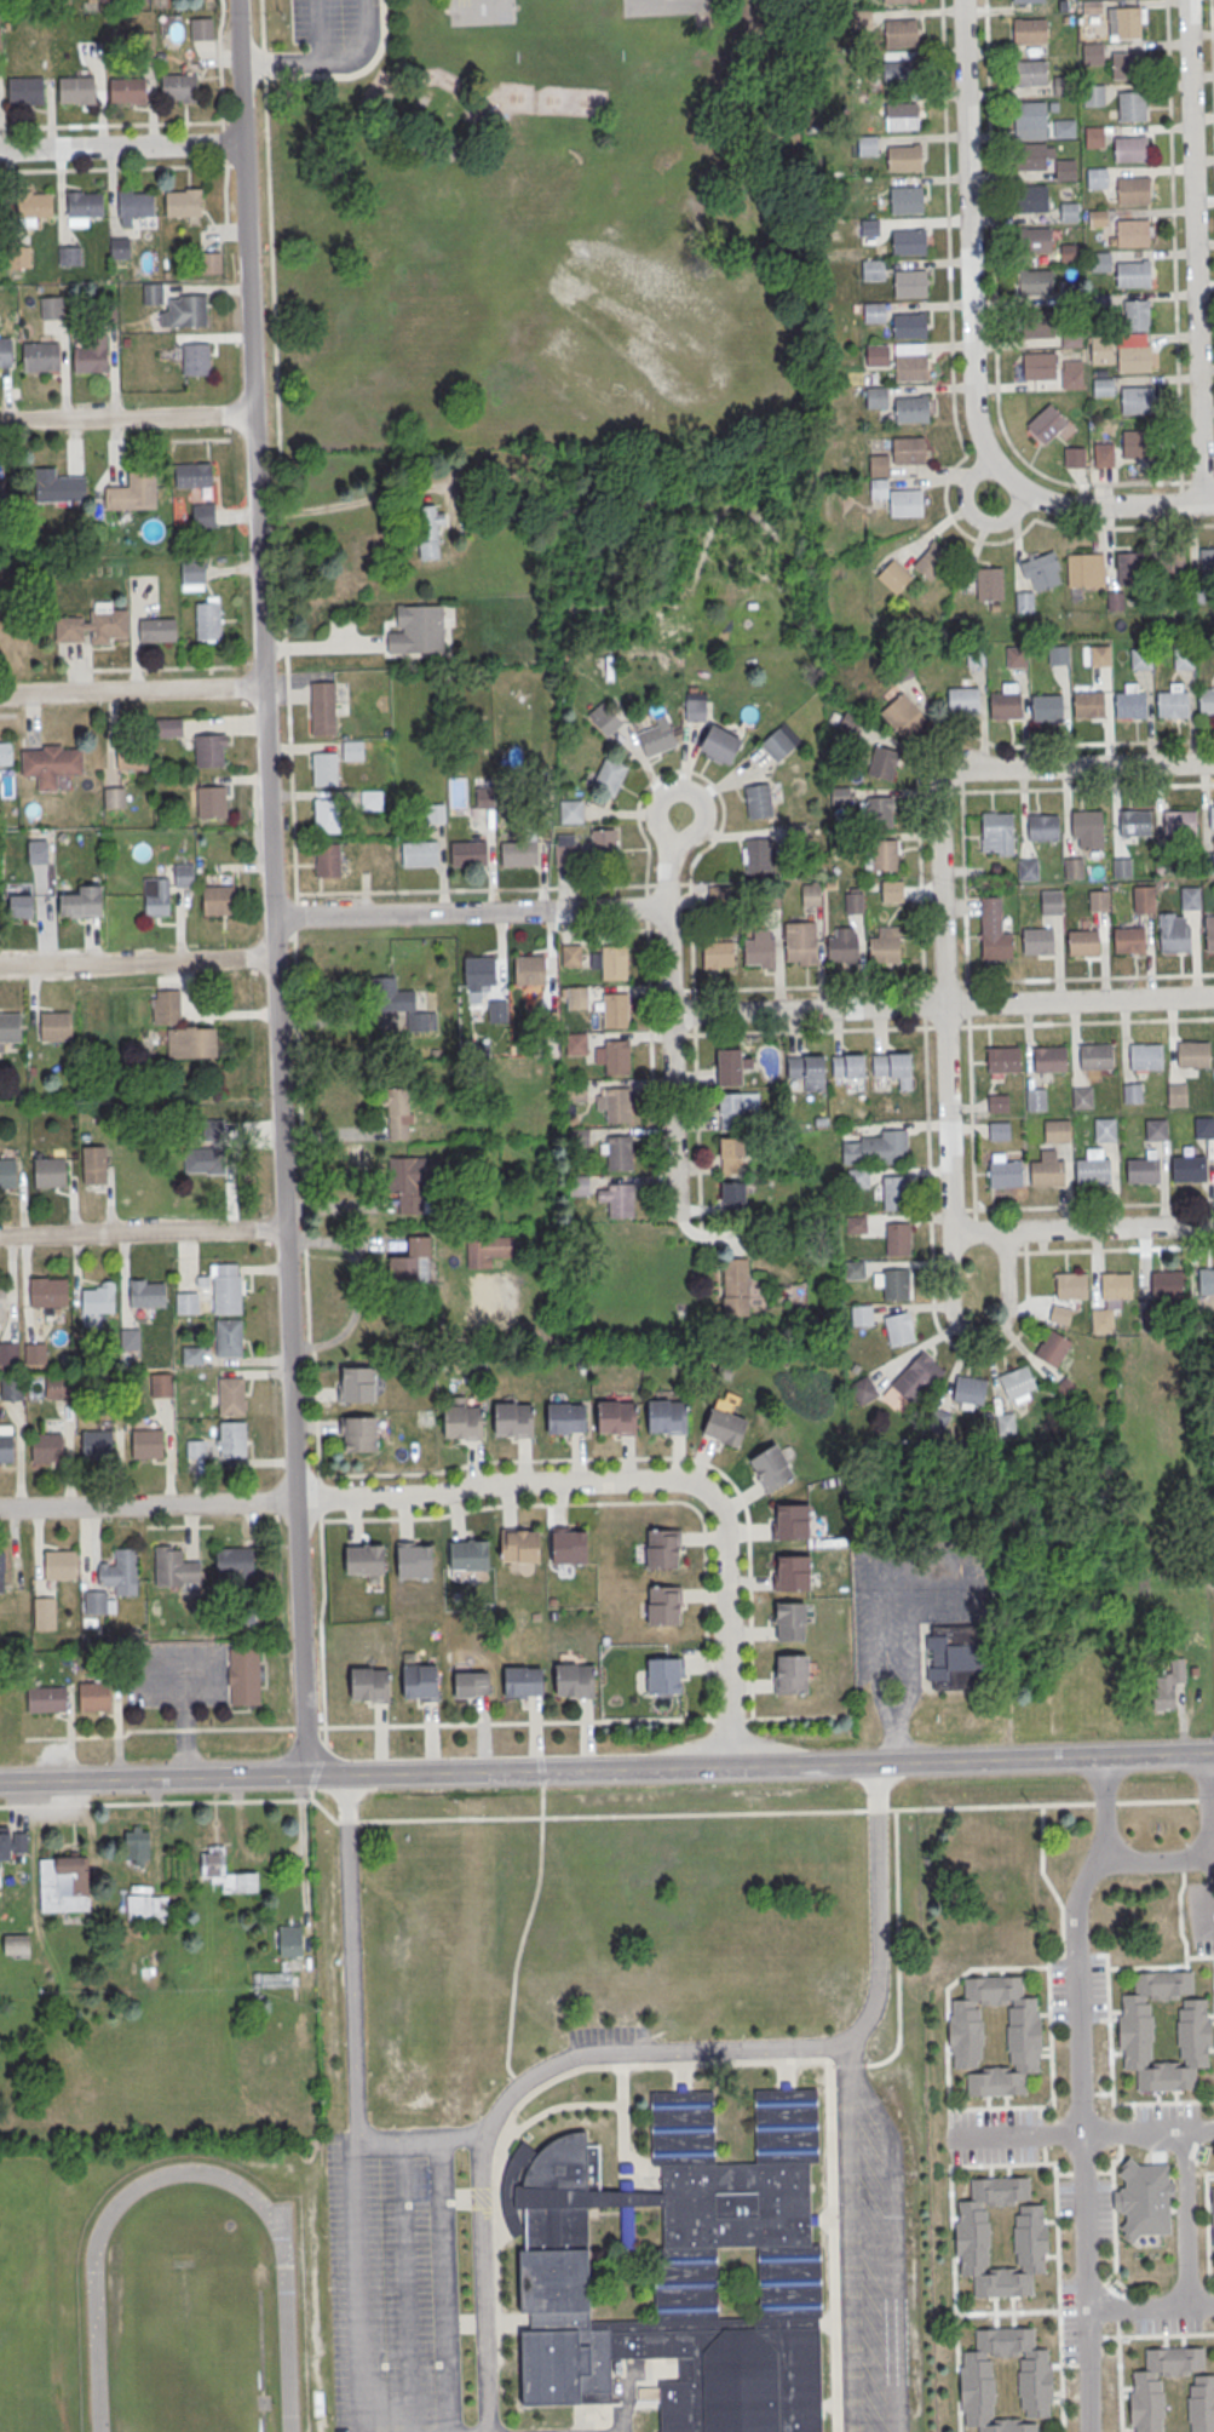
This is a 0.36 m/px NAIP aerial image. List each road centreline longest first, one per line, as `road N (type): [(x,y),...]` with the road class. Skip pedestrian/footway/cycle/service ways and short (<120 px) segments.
road 1 (residential): [(236,0),(271,918)]
road 2 (tertiary): [(1213,1750),(343,1774)]
road 3 (residential): [(276,1026),(307,1776)]
road 4 (residential): [(943,780),(937,793),(950,1252),(954,1318),(970,1333),(989,1335),(1007,1319),(1006,1231)]
road 5 (residential): [(1103,1755),(1104,1842),(1074,1920),(1088,2431)]
road 6 (residential): [(1213,998),(669,1015)]
road 7 (residential): [(1188,0),(1201,505)]
road 8 (residential): [(964,0),(977,431),(1007,478)]
road 9 (residential): [(715,1497),(671,1480),(297,1499)]
road 10 (residential): [(666,908),(271,918)]
road 11 (tertiary): [(307,1776),(0,1782)]
road 12 (residential): [(297,1503),(0,1509)]
road 13 (residential): [(284,1229),(0,1239)]
road 14 (residential): [(274,957),(0,965)]
road 15 (residential): [(1213,763),(959,772),(943,780)]
road 16 (residential): [(263,688),(0,695)]
road 17 (residential): [(1213,1225),(953,1233)]
road 18 (residential): [(732,1767),(725,1518)]
road 19 (residential): [(242,145),(0,150)]
road 20 (residential): [(1213,505),(1060,506),(1007,478)]
road 21 (residential): [(1208,1750),(1208,1848),(1181,1862),(1098,1860)]
road 22 (residential): [(669,1015),(675,1221)]
road 23 (residential): [(130,419),(0,423)]
road 24 (residential): [(252,415),(130,419)]

